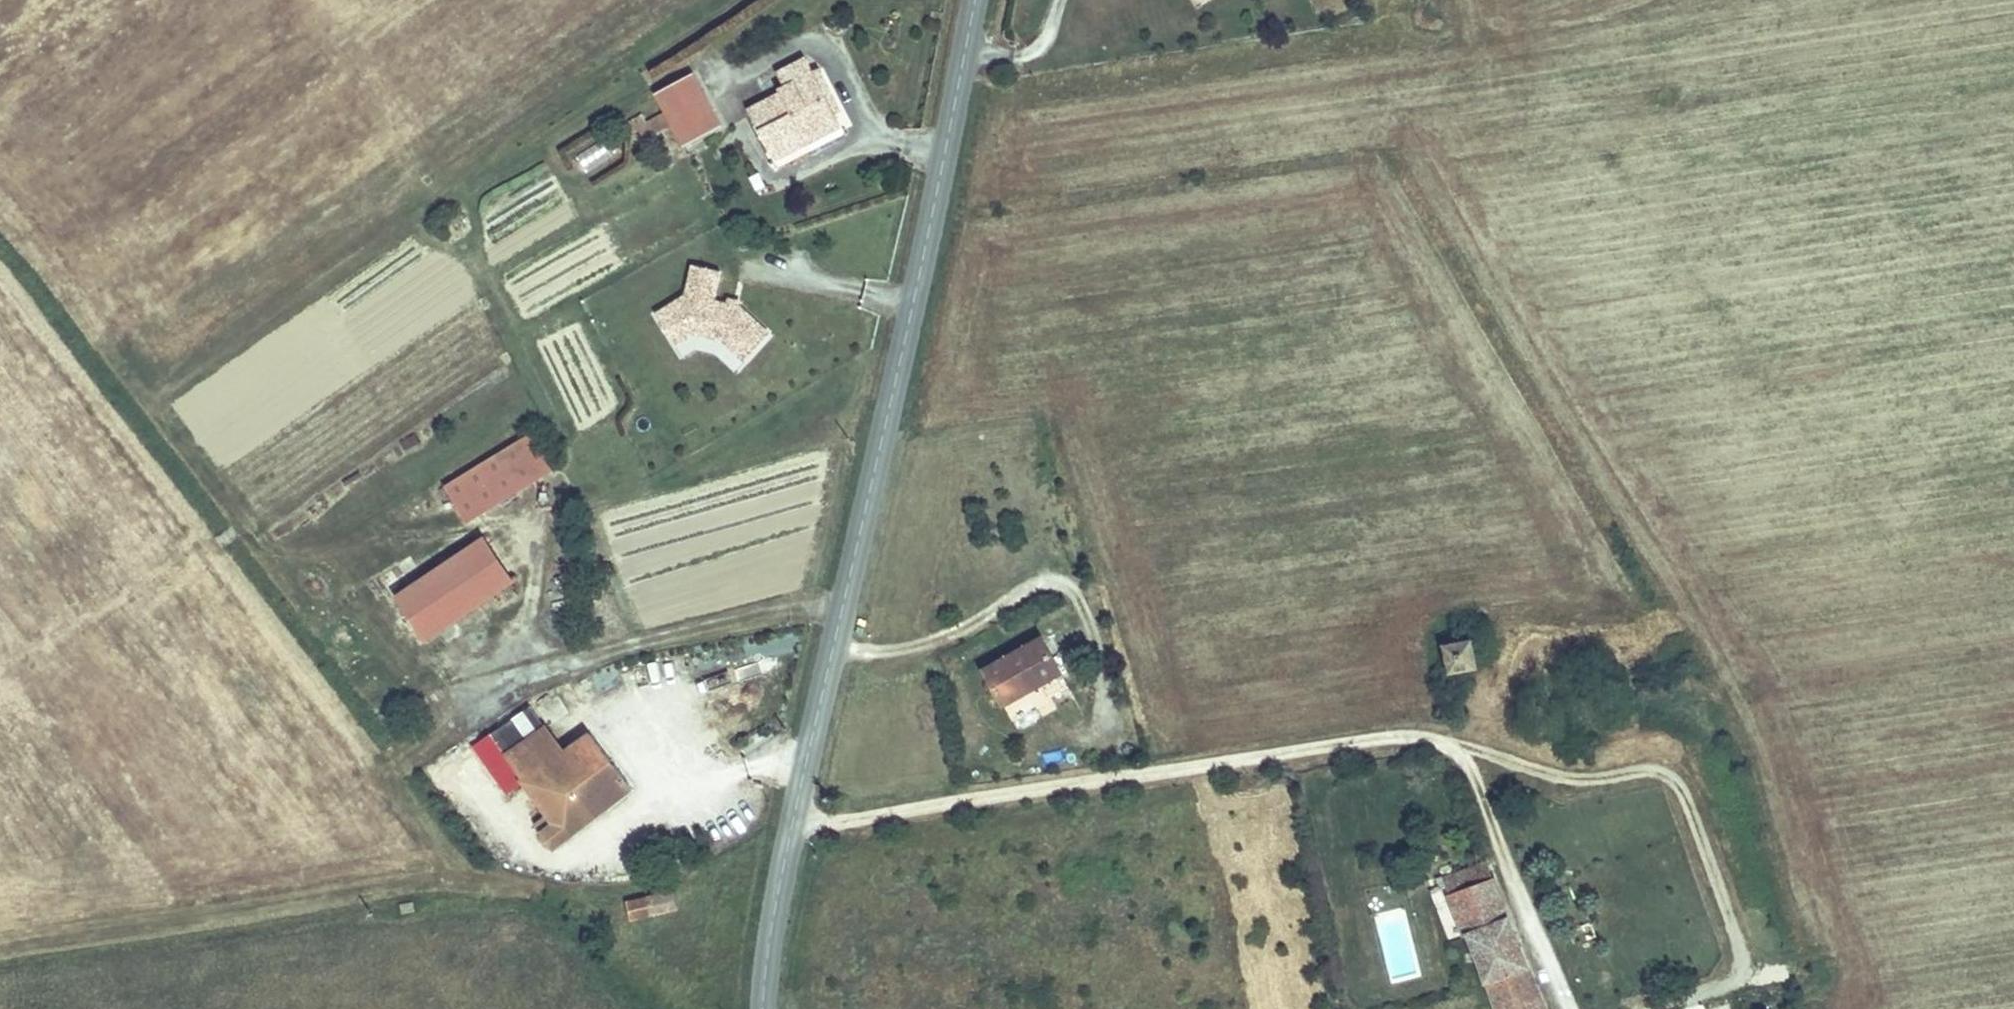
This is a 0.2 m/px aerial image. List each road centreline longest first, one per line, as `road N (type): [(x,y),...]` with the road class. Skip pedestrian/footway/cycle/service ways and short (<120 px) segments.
road 1 (tertiary): [(974,0),(921,278),(790,841),(765,1008)]
road 2 (track): [(0,946),(511,872),(517,835),(464,753),(468,718),(495,684)]

